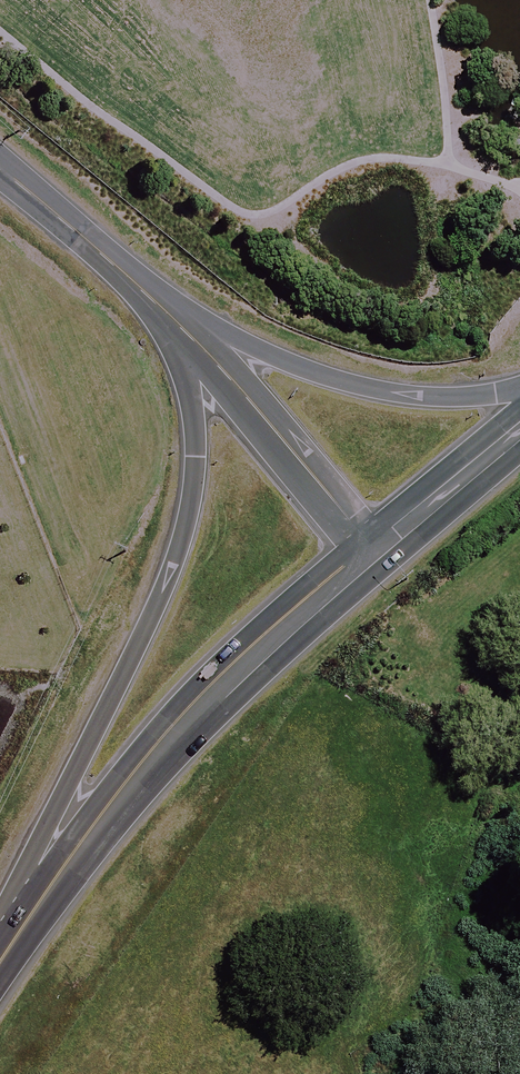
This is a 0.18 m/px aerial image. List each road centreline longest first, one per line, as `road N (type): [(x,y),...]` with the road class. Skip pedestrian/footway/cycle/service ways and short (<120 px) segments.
road 1 (primary): [(40,905),(75,769),(153,612),(192,493),(194,409),(179,322)]
road 2 (primary): [(40,905),(149,761),(208,697),(376,554)]
road 3 (primary): [(179,322),(384,392),(454,398),(519,391)]
road 4 (tertiary): [(179,322),(376,554)]
road 5 (tertiary): [(0,170),(179,322)]
road 6 (primary): [(376,554),(519,435)]

